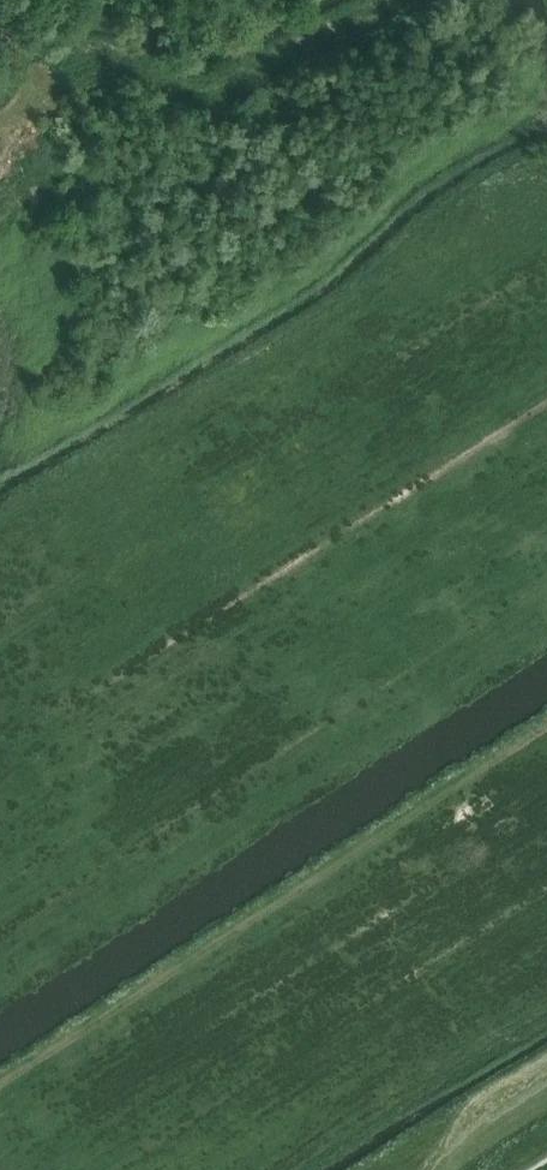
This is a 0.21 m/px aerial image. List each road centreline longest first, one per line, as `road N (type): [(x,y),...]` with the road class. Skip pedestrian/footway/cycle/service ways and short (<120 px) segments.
road 1 (track): [(546,734),(0,1087)]

